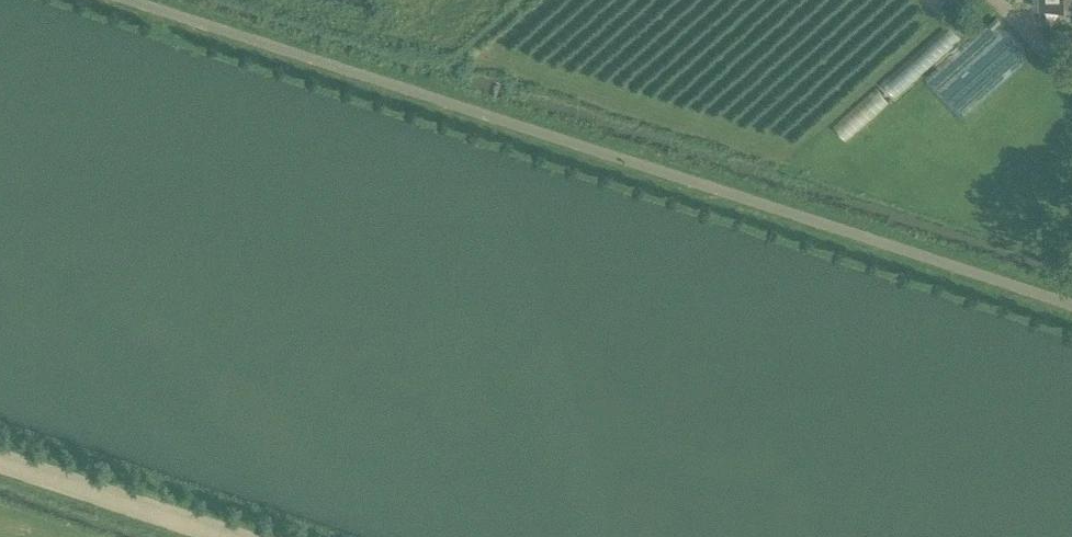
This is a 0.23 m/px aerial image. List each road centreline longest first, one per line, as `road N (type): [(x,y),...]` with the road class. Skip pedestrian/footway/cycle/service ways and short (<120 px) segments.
road 1 (unclassified): [(206,536),(0,469)]

